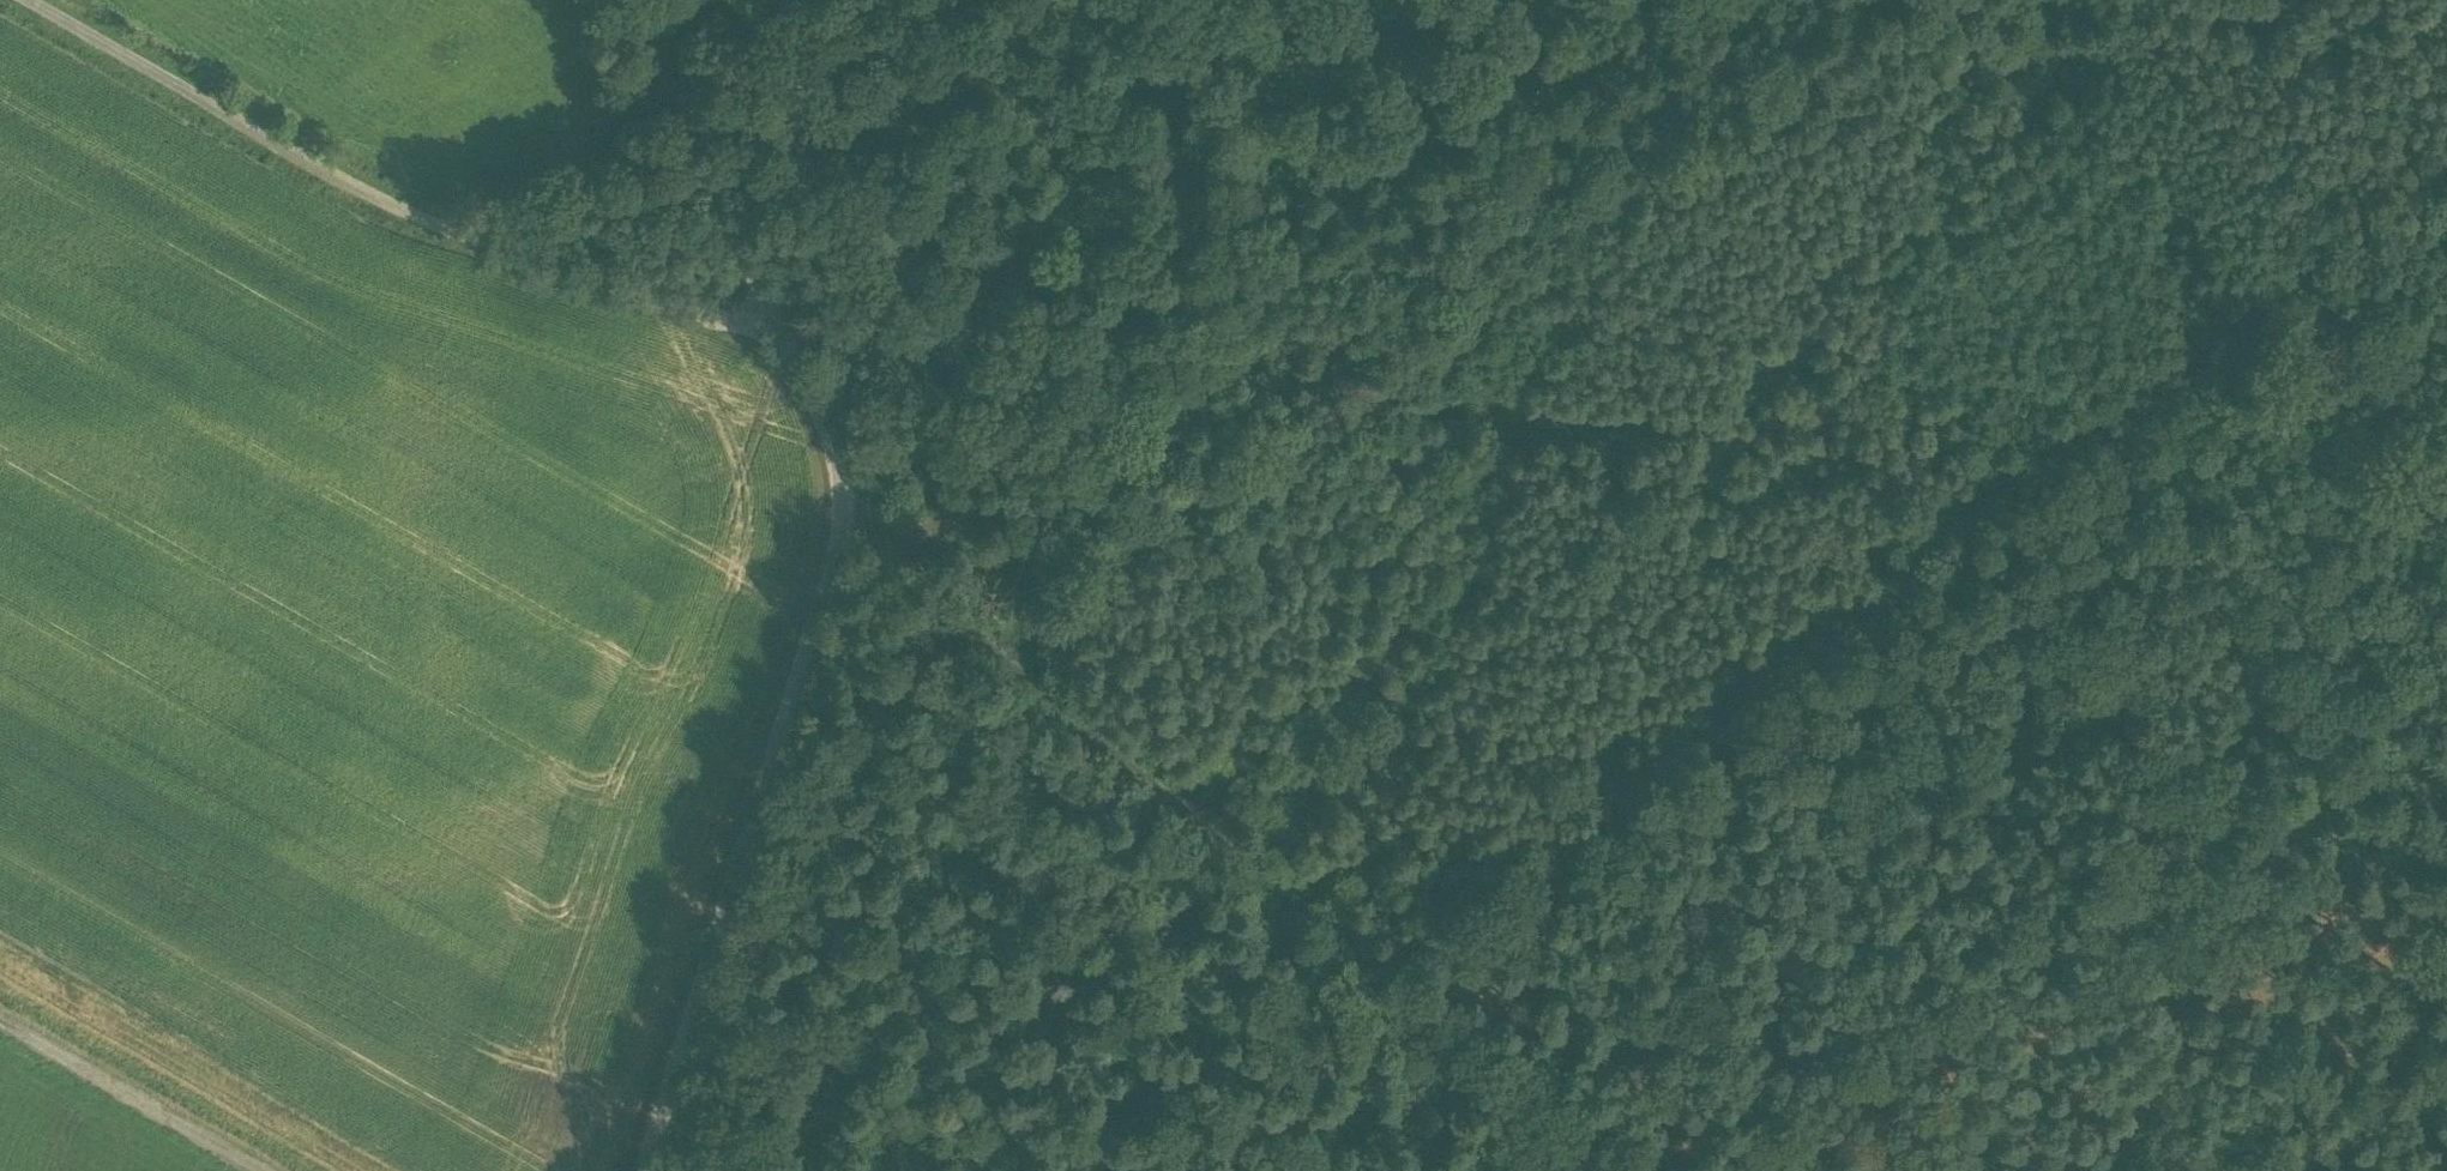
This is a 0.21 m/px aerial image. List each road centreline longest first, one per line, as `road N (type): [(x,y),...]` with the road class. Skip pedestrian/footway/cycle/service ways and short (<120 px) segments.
road 1 (unclassified): [(775,317),(838,460),(844,525),(650,1170)]
road 2 (unclassified): [(27,0),(384,202),(465,237),(718,322),(775,317)]
road 3 (unclassified): [(633,0),(775,317)]
road 4 (track): [(0,1021),(262,1170)]

